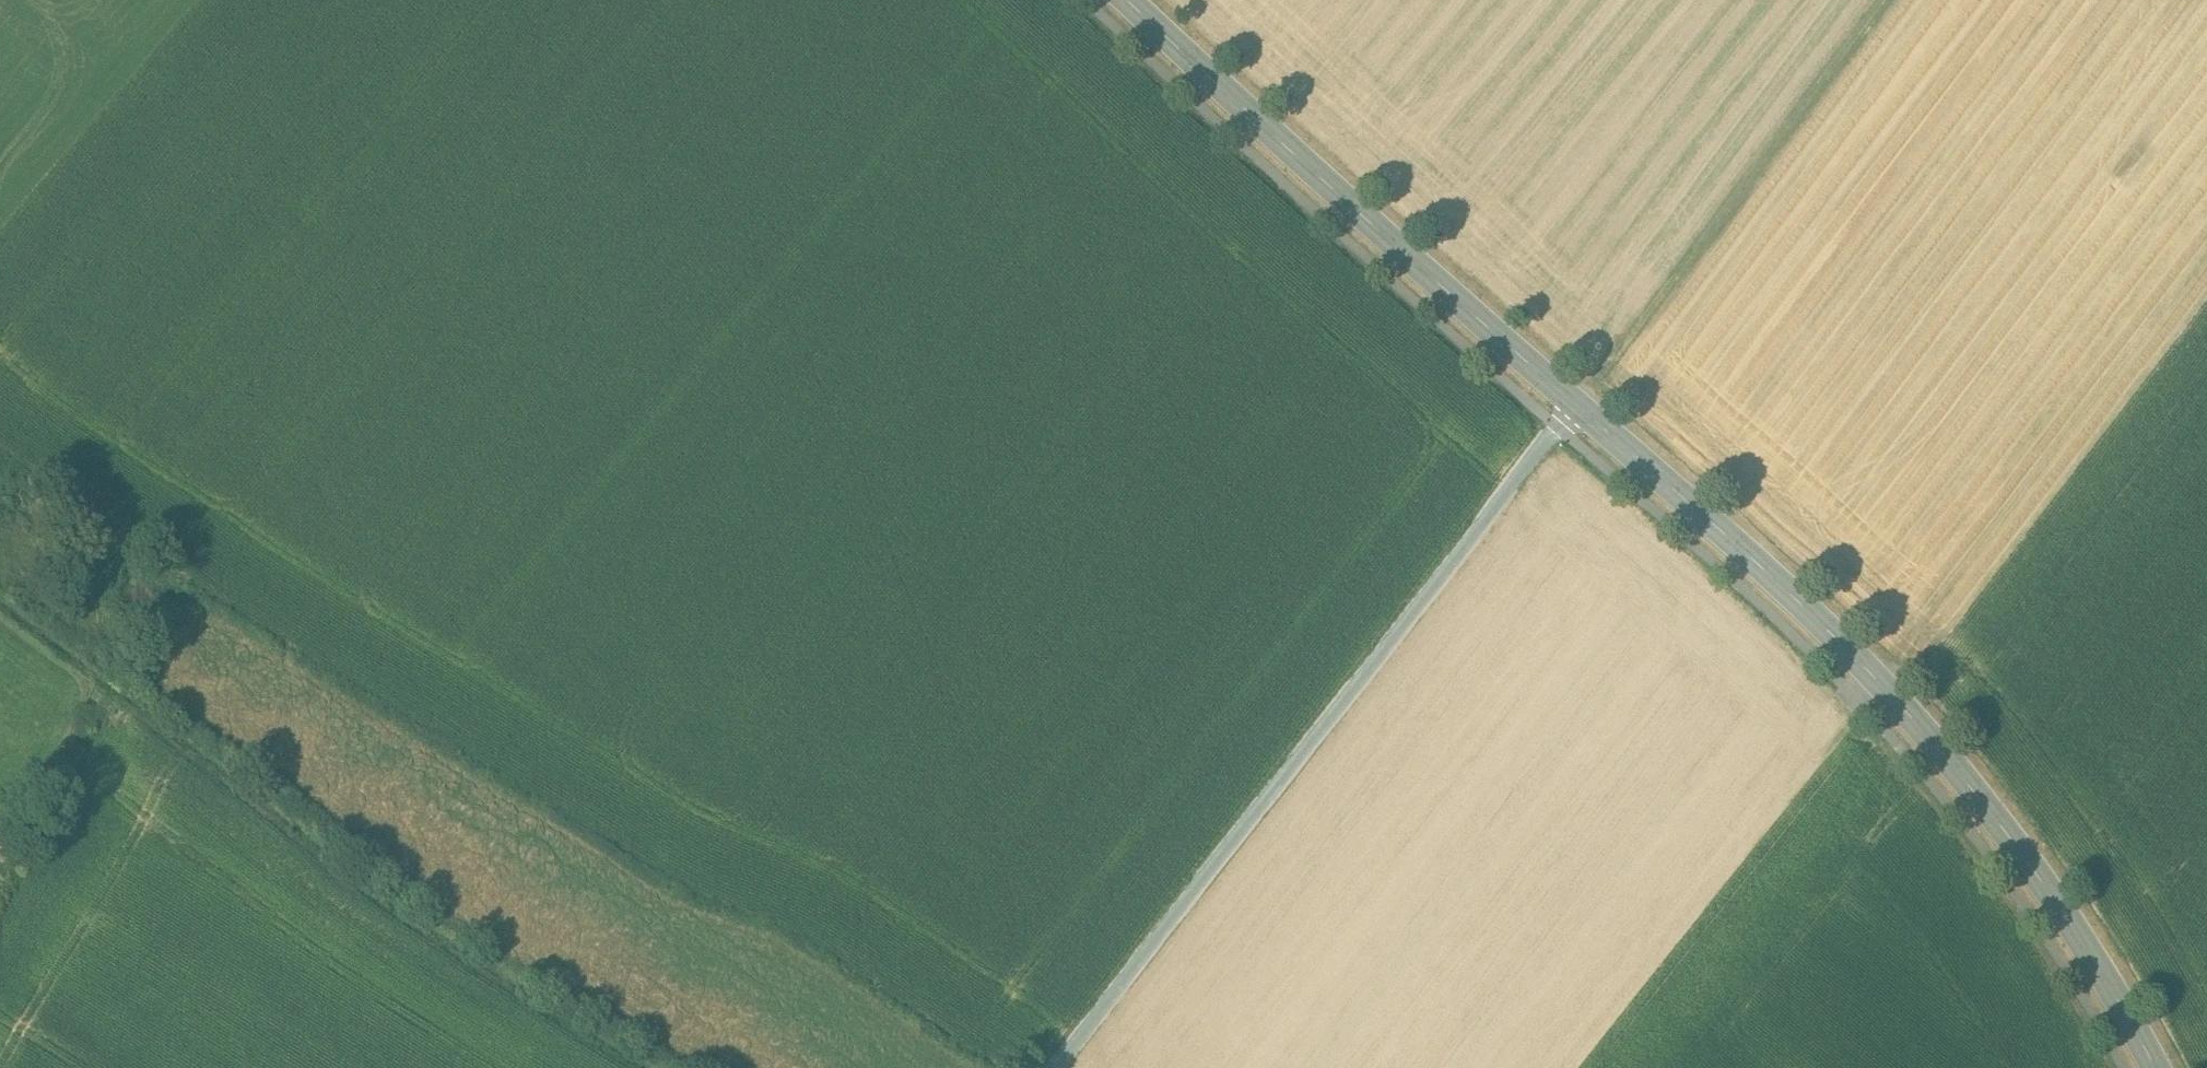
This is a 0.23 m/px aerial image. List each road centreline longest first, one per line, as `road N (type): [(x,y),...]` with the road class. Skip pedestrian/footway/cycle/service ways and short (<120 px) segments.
road 1 (tertiary): [(1128,0),(1863,666),(2070,911),(2158,1067)]
road 2 (track): [(1880,0),(1576,406),(1054,1067)]

